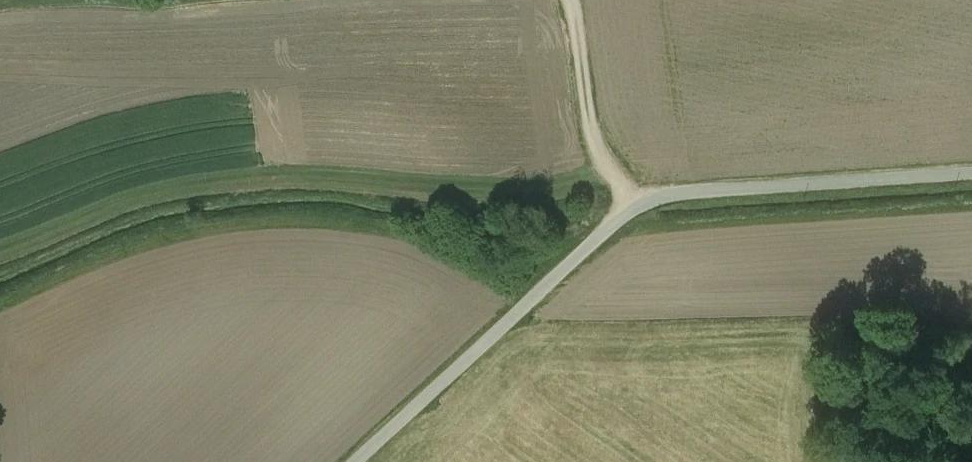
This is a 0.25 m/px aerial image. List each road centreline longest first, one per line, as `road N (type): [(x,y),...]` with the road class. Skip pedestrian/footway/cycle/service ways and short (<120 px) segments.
road 1 (unclassified): [(353,461),(615,223),(654,199),(971,174)]
road 2 (track): [(654,199),(612,180),(592,148),(574,0)]

